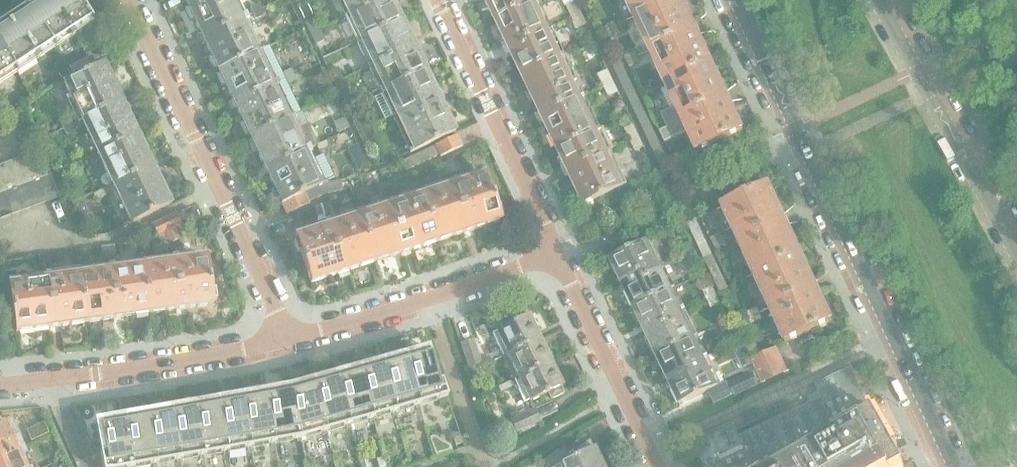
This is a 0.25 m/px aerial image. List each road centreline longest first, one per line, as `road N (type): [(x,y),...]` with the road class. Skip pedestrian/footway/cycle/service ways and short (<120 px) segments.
road 1 (tertiary): [(737,0),(956,466)]
road 2 (residential): [(287,338),(126,0)]
road 3 (residential): [(0,382),(181,363),(287,338)]
road 4 (tertiary): [(1016,246),(878,0)]
road 5 (residential): [(287,338),(430,299),(552,250)]
road 6 (residential): [(552,250),(436,0)]
road 7 (residential): [(660,466),(552,250)]

